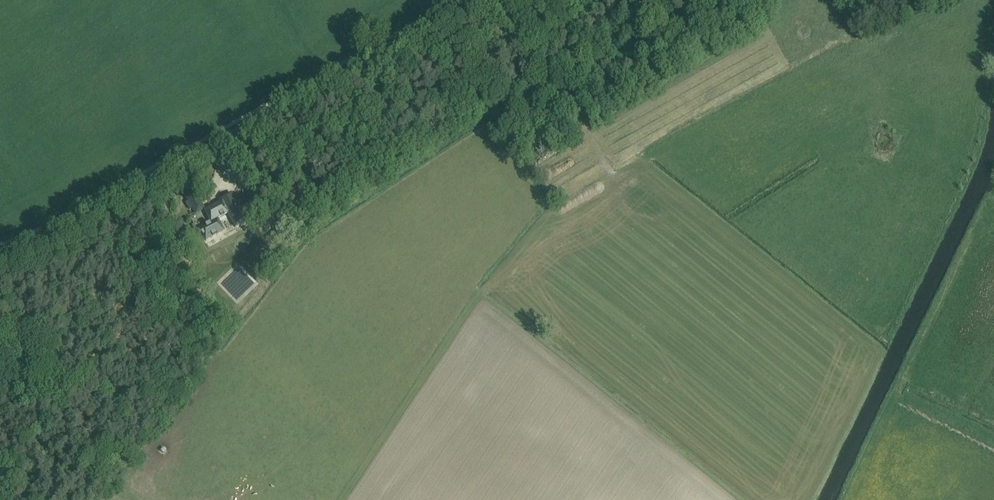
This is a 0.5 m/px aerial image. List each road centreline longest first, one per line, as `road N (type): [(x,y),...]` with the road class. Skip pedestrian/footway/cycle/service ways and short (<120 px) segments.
road 1 (unclassified): [(0,253),(52,233),(473,0)]

